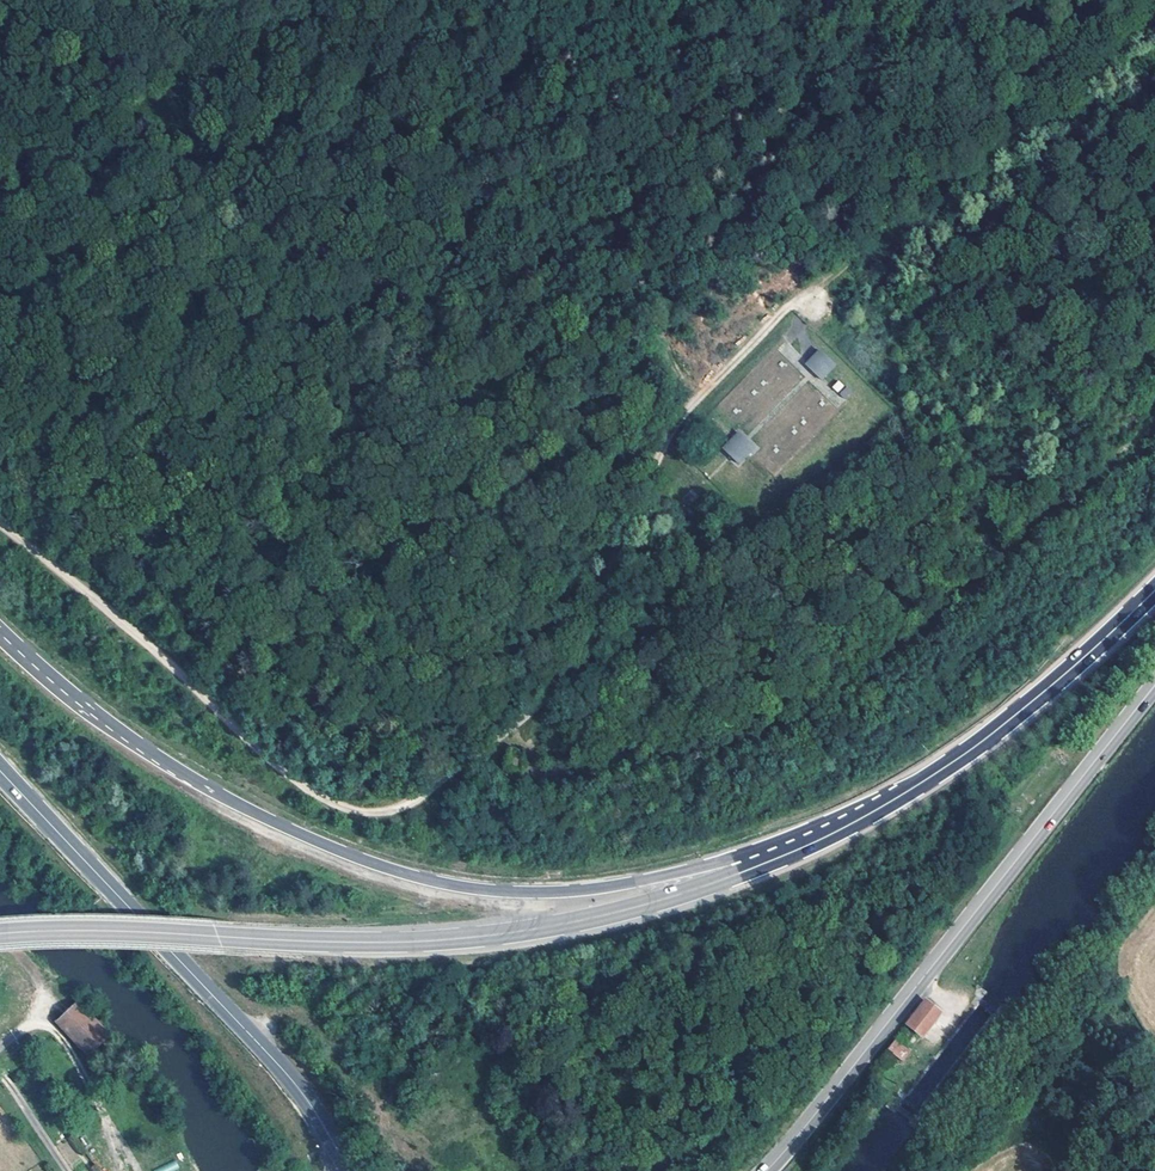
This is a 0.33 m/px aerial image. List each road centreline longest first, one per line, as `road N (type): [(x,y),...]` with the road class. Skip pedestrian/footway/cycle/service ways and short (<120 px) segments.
road 1 (track): [(0,526),(166,665),(254,751),(335,809),(376,822),(414,806),(535,711),(590,645),(611,566),(666,446),(703,396)]
road 2 (primary): [(900,799),(753,855),(619,887),(490,891),(362,862),(229,803),(77,706),(0,630)]
road 3 (primary): [(0,935),(413,946),(499,937),(663,902),(744,876),(900,799)]
road 4 (secondary): [(773,1170),(1136,712)]
road 5 (secondary): [(0,770),(304,1096),(350,1170)]
road 6 (track): [(703,396),(914,195),(925,159),(933,0)]
road 7 (track): [(703,396),(674,352),(664,317),(611,259),(594,172),(552,122),(546,75),(529,48),(532,0)]
road 8 (primary): [(900,799),(987,739),(1154,592)]

